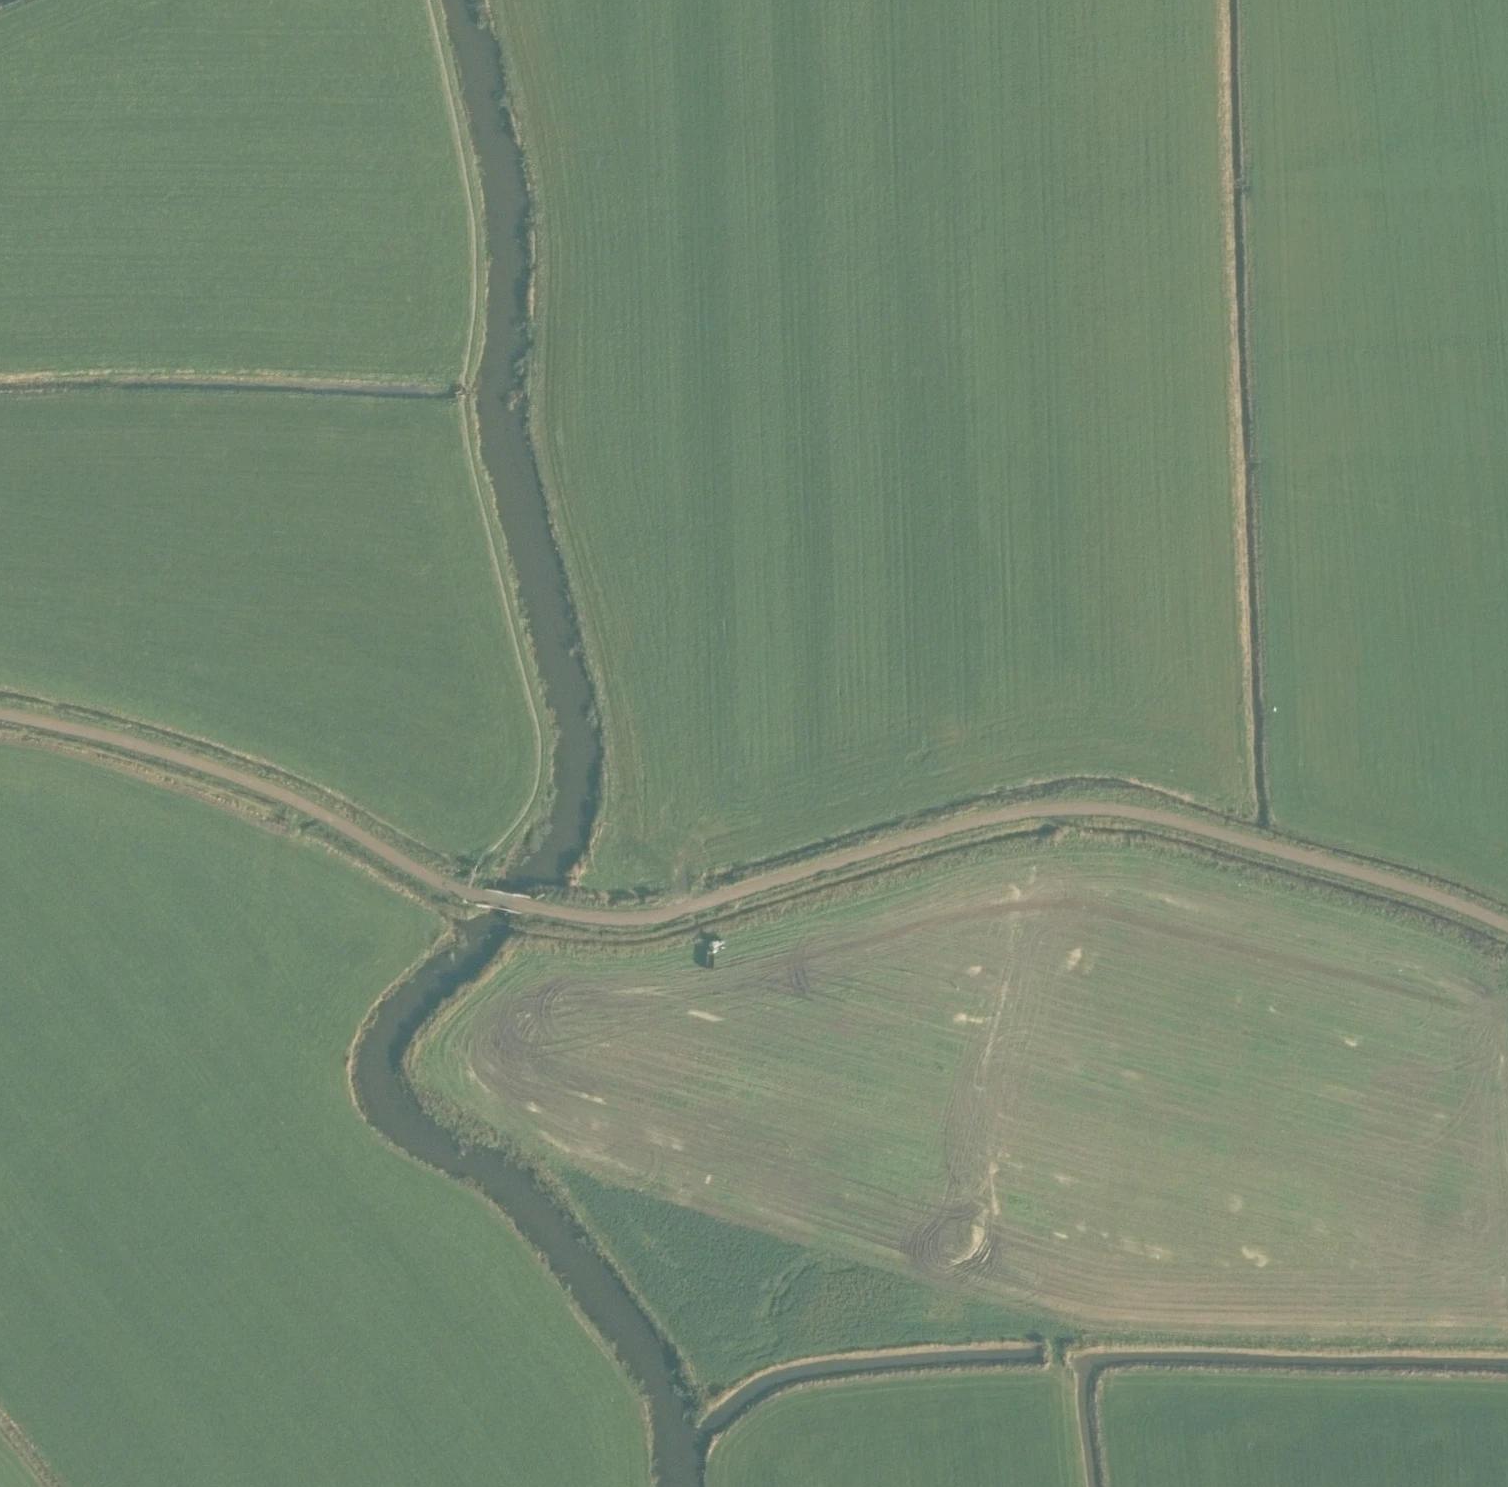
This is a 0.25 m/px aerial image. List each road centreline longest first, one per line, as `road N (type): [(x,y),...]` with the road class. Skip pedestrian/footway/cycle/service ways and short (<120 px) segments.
road 1 (unclassified): [(1507,927),(1397,885),(1193,826),(1101,809),(990,820),(661,916),(542,913),(463,894),(266,789),(160,753),(0,716)]

